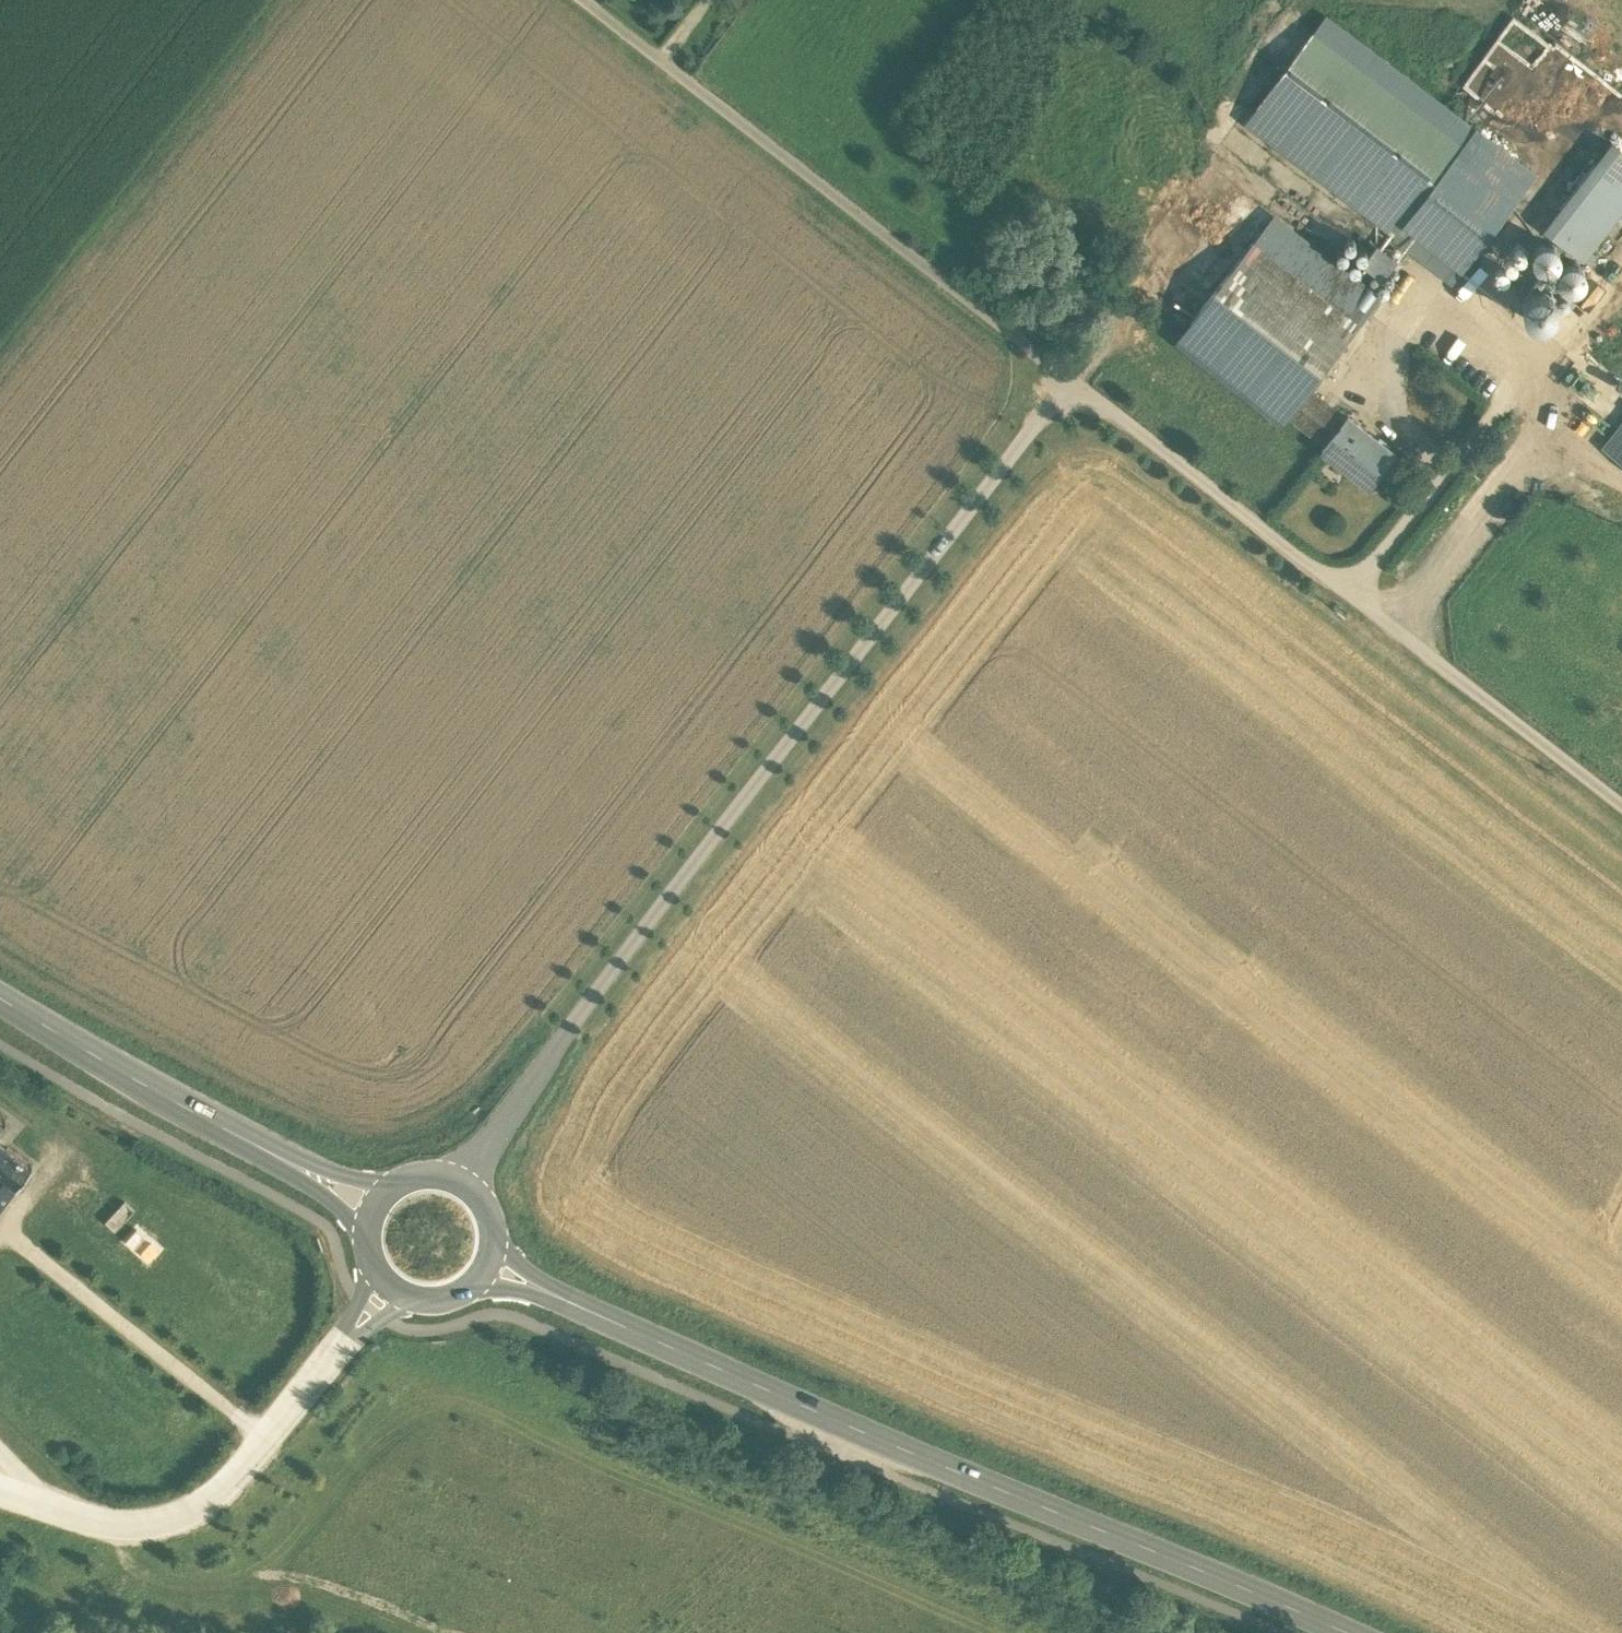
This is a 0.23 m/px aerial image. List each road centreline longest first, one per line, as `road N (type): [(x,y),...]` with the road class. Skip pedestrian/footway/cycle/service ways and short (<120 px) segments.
road 1 (secondary): [(1348,1632),(487,1262)]
road 2 (secondary): [(374,1206),(0,997)]
road 3 (track): [(1621,807),(1398,633)]
road 4 (secondary): [(374,1206),(370,1256),(406,1293),(461,1289),(487,1262)]
road 5 (secondary): [(487,1262),(492,1226),(463,1181),(413,1174),(374,1206)]

